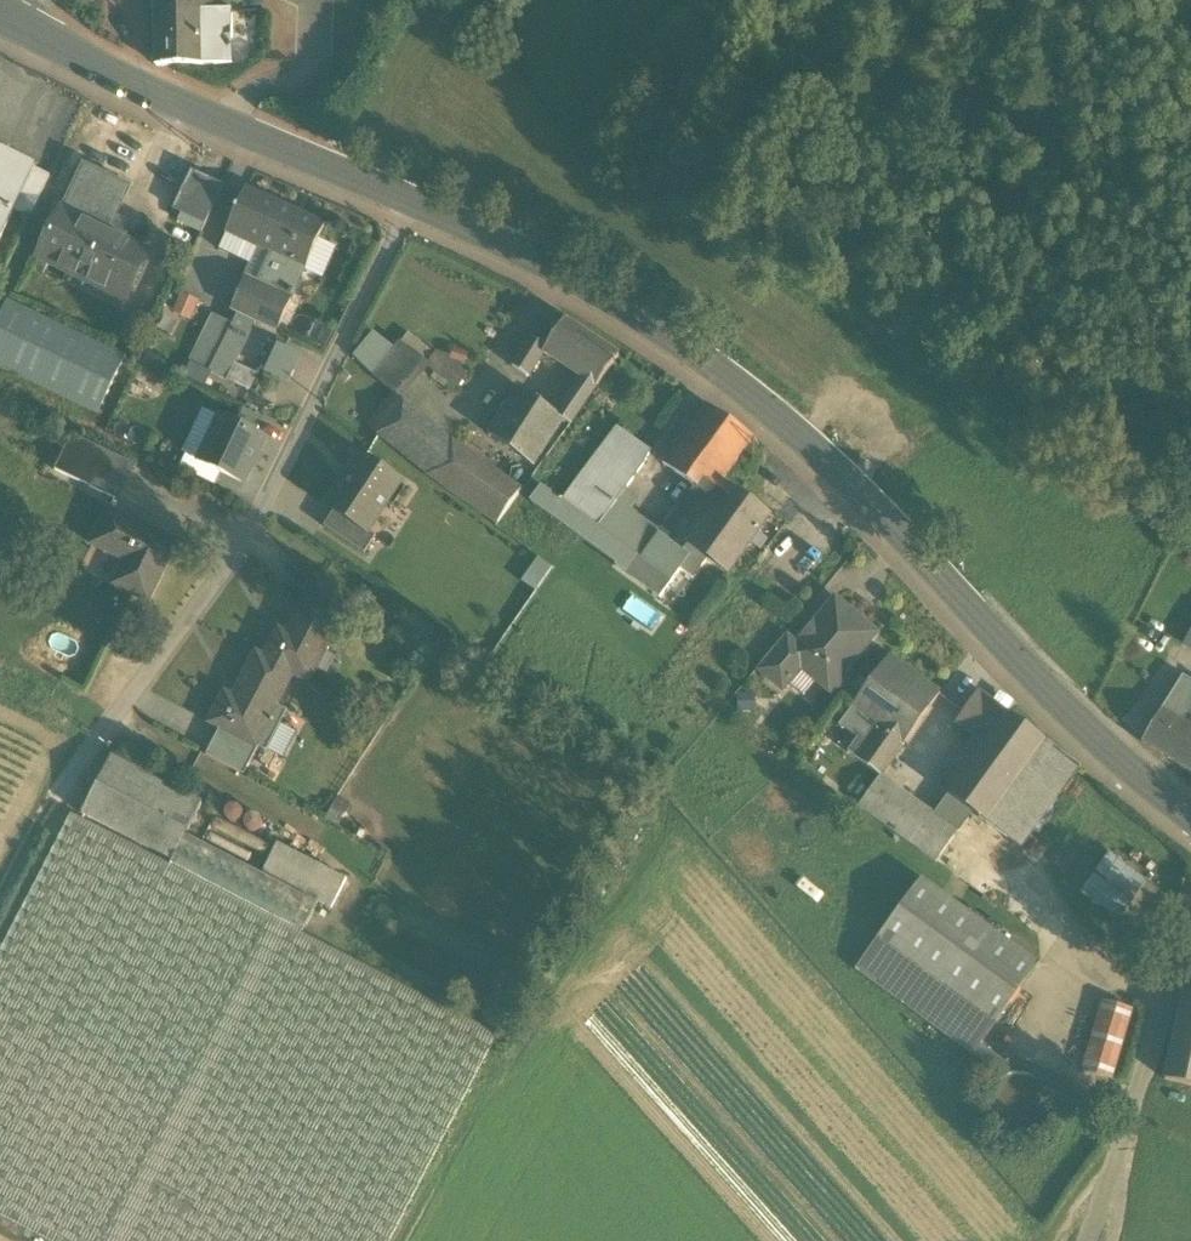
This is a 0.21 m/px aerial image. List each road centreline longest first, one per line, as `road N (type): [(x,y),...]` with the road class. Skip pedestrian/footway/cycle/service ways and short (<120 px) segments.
road 1 (tertiary): [(1190,817),(1130,770),(848,483),(735,383),(590,287),(410,200)]
road 2 (residential): [(410,200),(251,524),(53,798)]
road 3 (tertiary): [(410,200),(190,109),(0,16)]
road 4 (track): [(1096,1240),(1190,919)]

